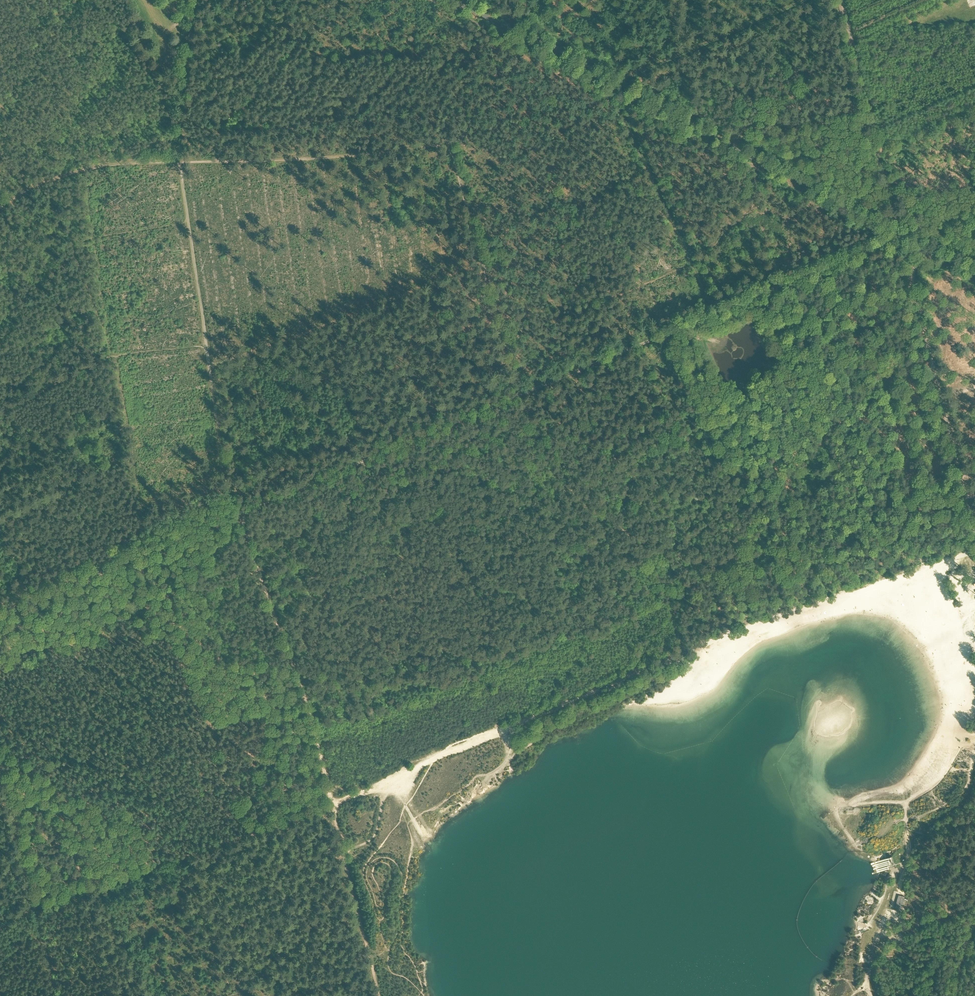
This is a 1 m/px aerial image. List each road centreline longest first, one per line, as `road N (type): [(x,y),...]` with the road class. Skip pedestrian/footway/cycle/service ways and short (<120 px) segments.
road 1 (unclassified): [(454,0),(903,235)]
road 2 (track): [(0,207),(47,180),(110,164),(320,158),(439,145),(452,155)]
road 3 (track): [(0,923),(331,799)]
road 4 (track): [(514,367),(535,449),(640,543),(674,614)]
road 5 (track): [(327,785),(311,716),(235,507)]
road 6 (track): [(896,232),(842,0)]
road 7 (track): [(613,681),(435,758)]
road 8 (track): [(205,344),(179,162)]
road 9 (track): [(452,155),(494,299)]
road 10 (track): [(380,995),(342,854)]
road 11 (track): [(235,507),(209,366)]

